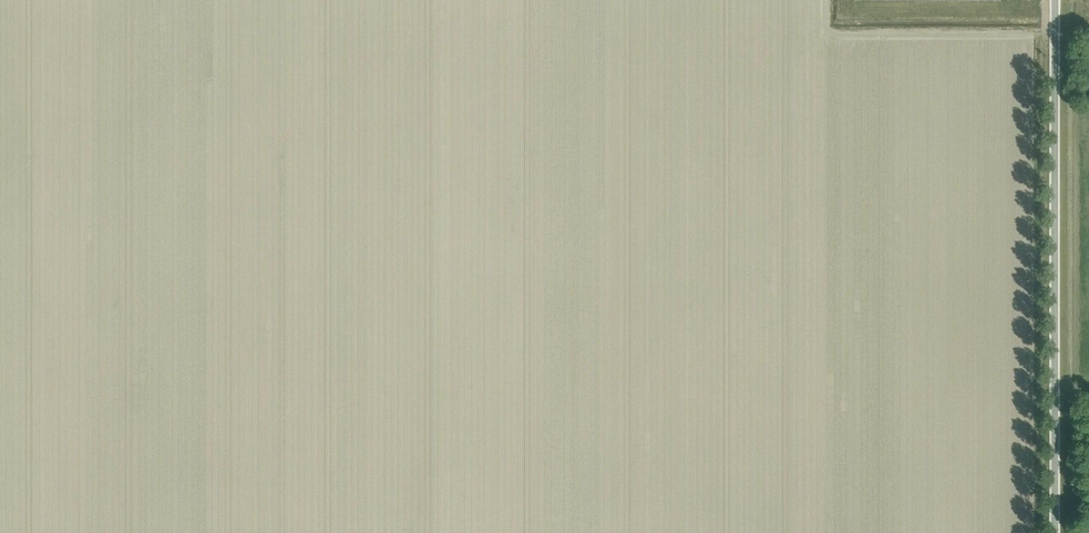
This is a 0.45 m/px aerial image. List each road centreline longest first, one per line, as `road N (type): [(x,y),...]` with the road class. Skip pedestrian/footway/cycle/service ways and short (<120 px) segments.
road 1 (unclassified): [(1054,532),(1055,0)]

